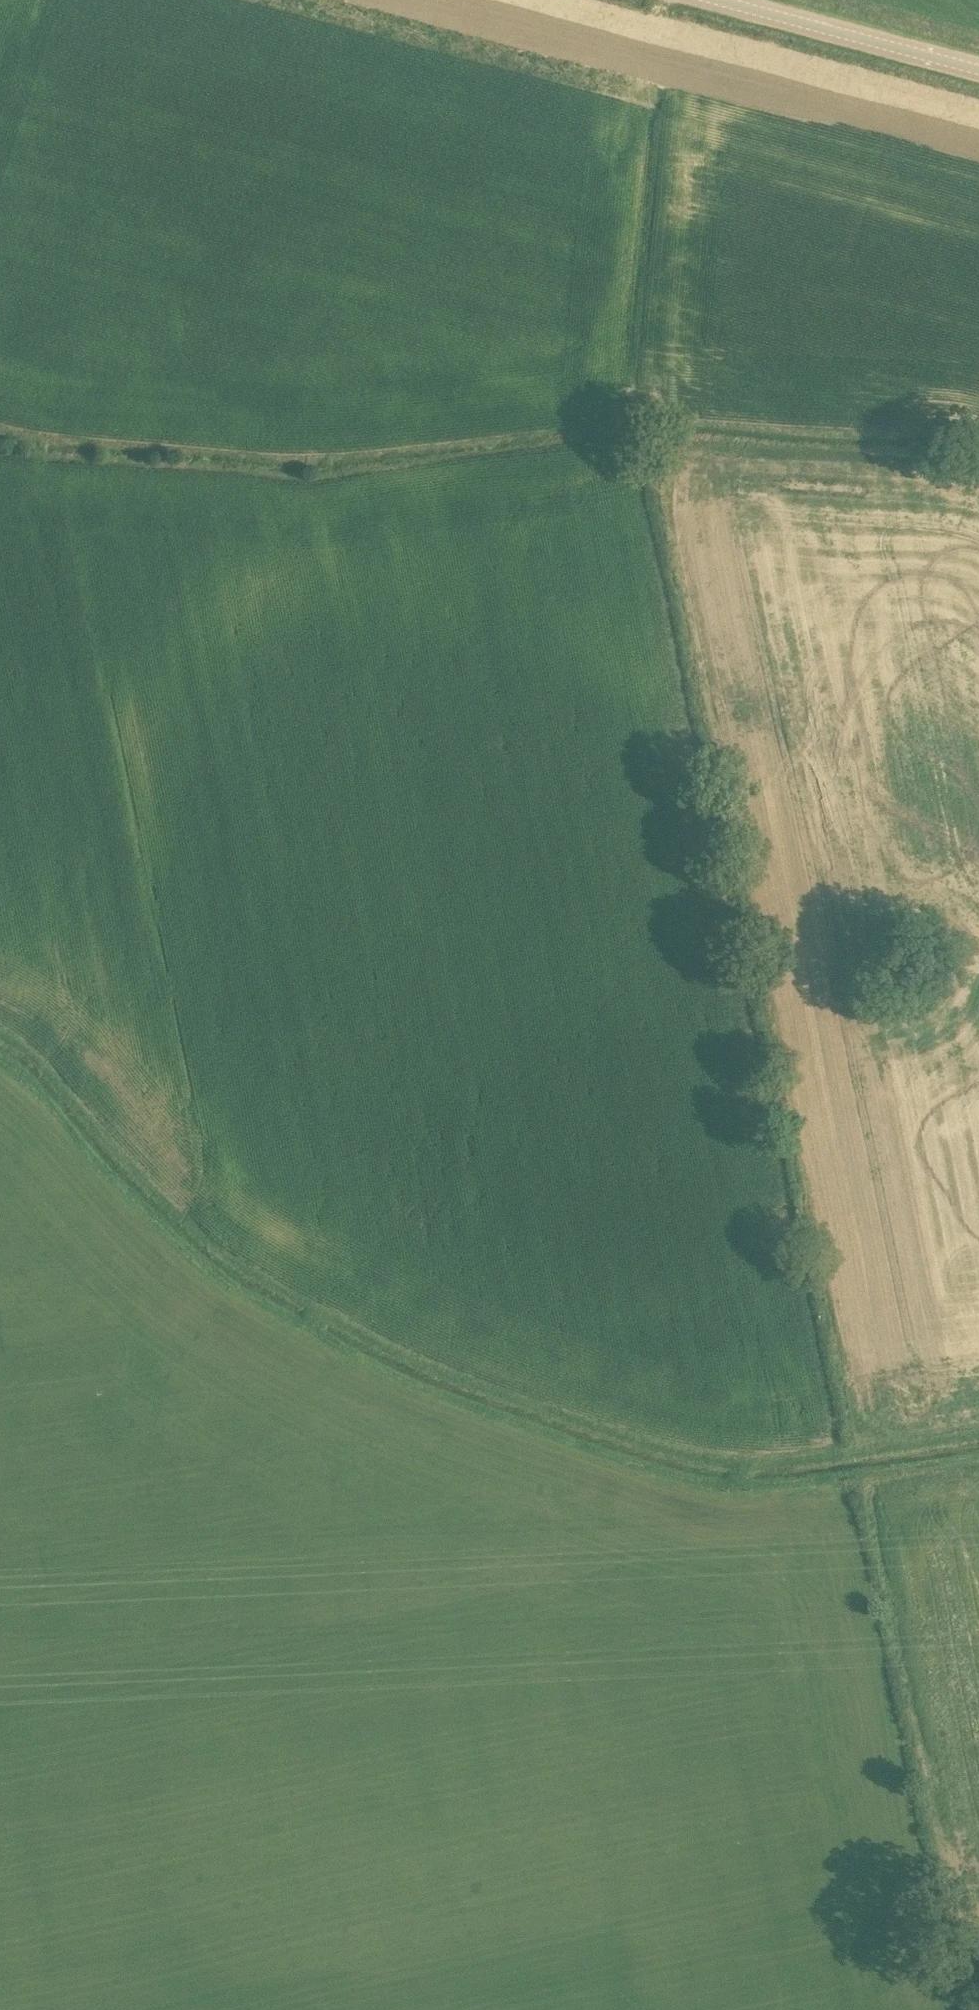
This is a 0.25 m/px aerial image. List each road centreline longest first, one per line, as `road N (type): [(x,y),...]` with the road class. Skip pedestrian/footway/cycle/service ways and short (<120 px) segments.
road 1 (tertiary): [(978,67),(727,0)]

